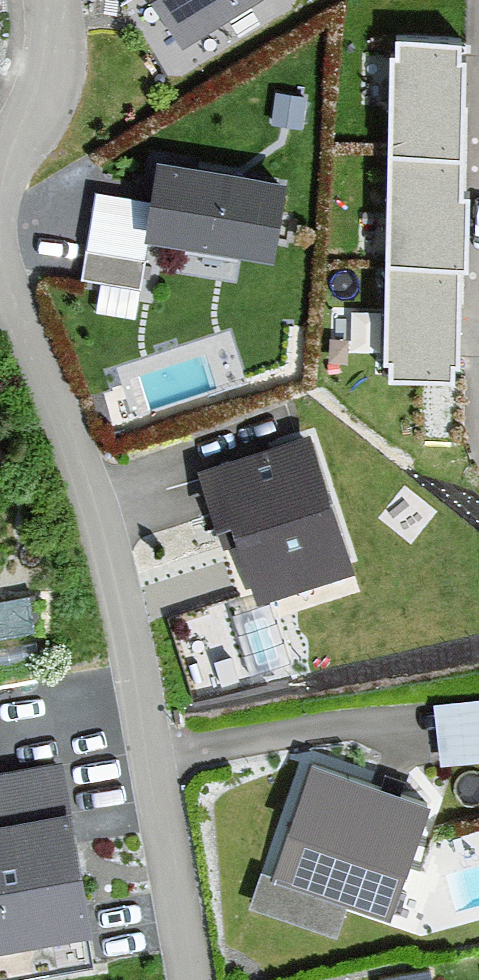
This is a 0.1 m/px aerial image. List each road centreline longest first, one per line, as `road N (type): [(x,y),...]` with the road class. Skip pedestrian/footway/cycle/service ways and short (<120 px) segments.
road 1 (residential): [(0,260),(79,447),(128,636),(186,979)]
road 2 (residential): [(56,0),(28,120),(0,159)]

